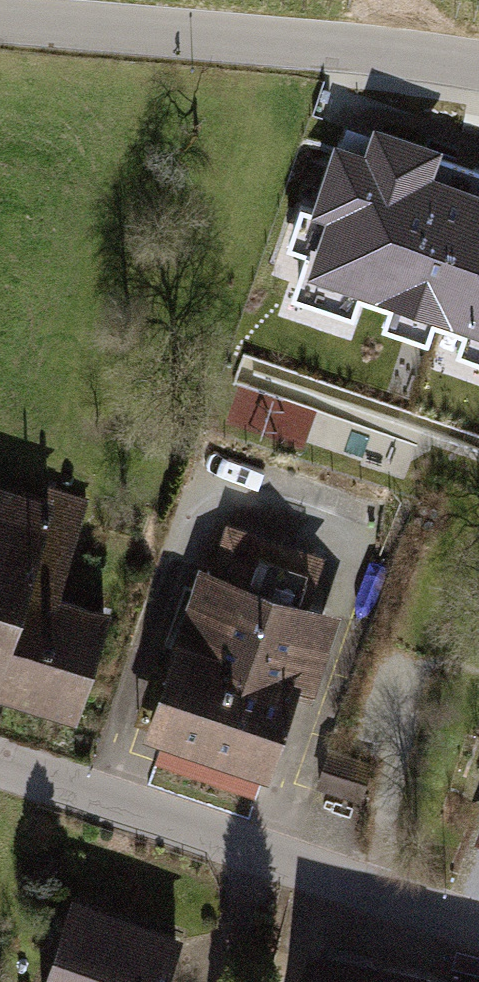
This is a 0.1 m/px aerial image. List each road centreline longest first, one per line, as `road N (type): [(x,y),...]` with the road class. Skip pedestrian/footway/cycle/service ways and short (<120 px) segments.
road 1 (tertiary): [(478,928),(0,768)]
road 2 (unclassified): [(0,19),(352,48)]
road 3 (residential): [(352,48),(478,64)]

